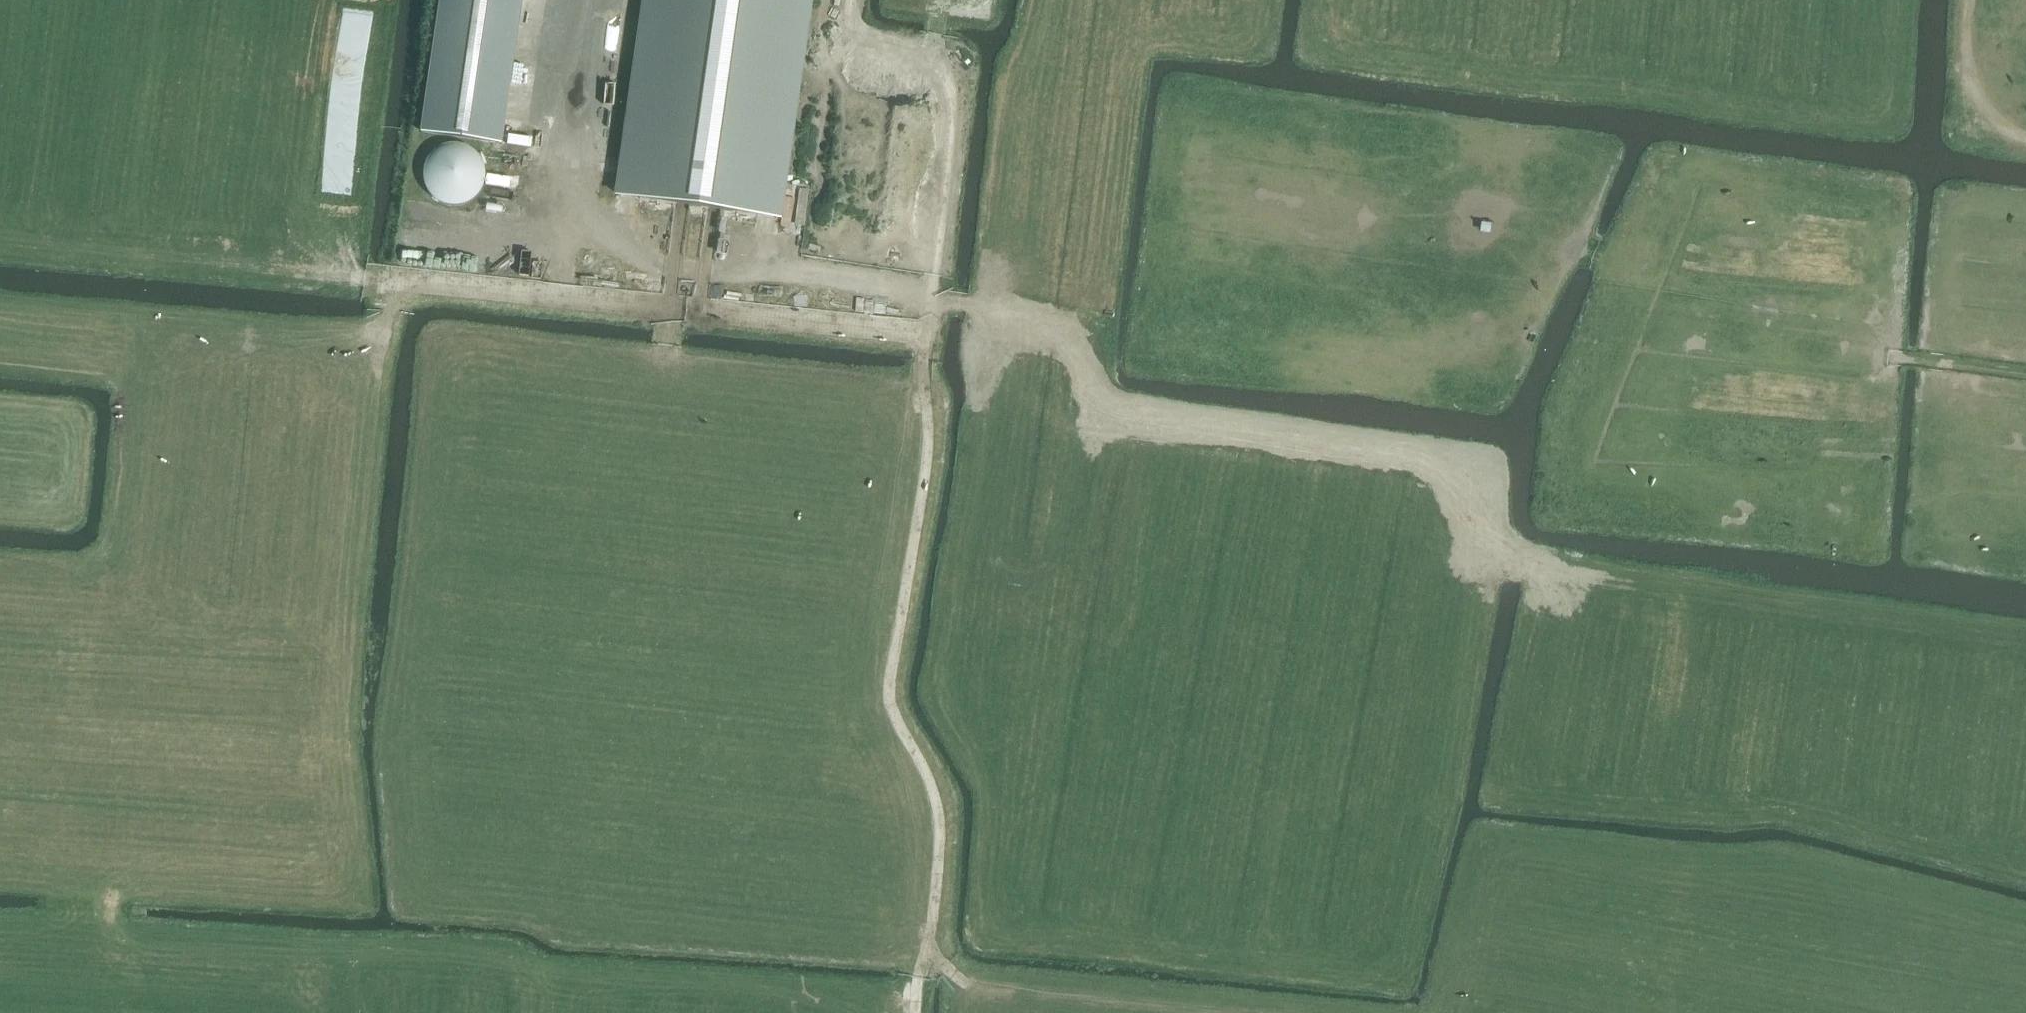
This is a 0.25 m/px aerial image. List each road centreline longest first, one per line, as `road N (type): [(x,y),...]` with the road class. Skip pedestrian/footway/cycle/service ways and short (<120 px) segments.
road 1 (track): [(918,1012),(941,834),(935,783),(891,696),(929,474),(929,348),(909,326),(675,308),(682,260),(589,209),(615,0)]
road 2 (track): [(2025,373),(1902,359)]

